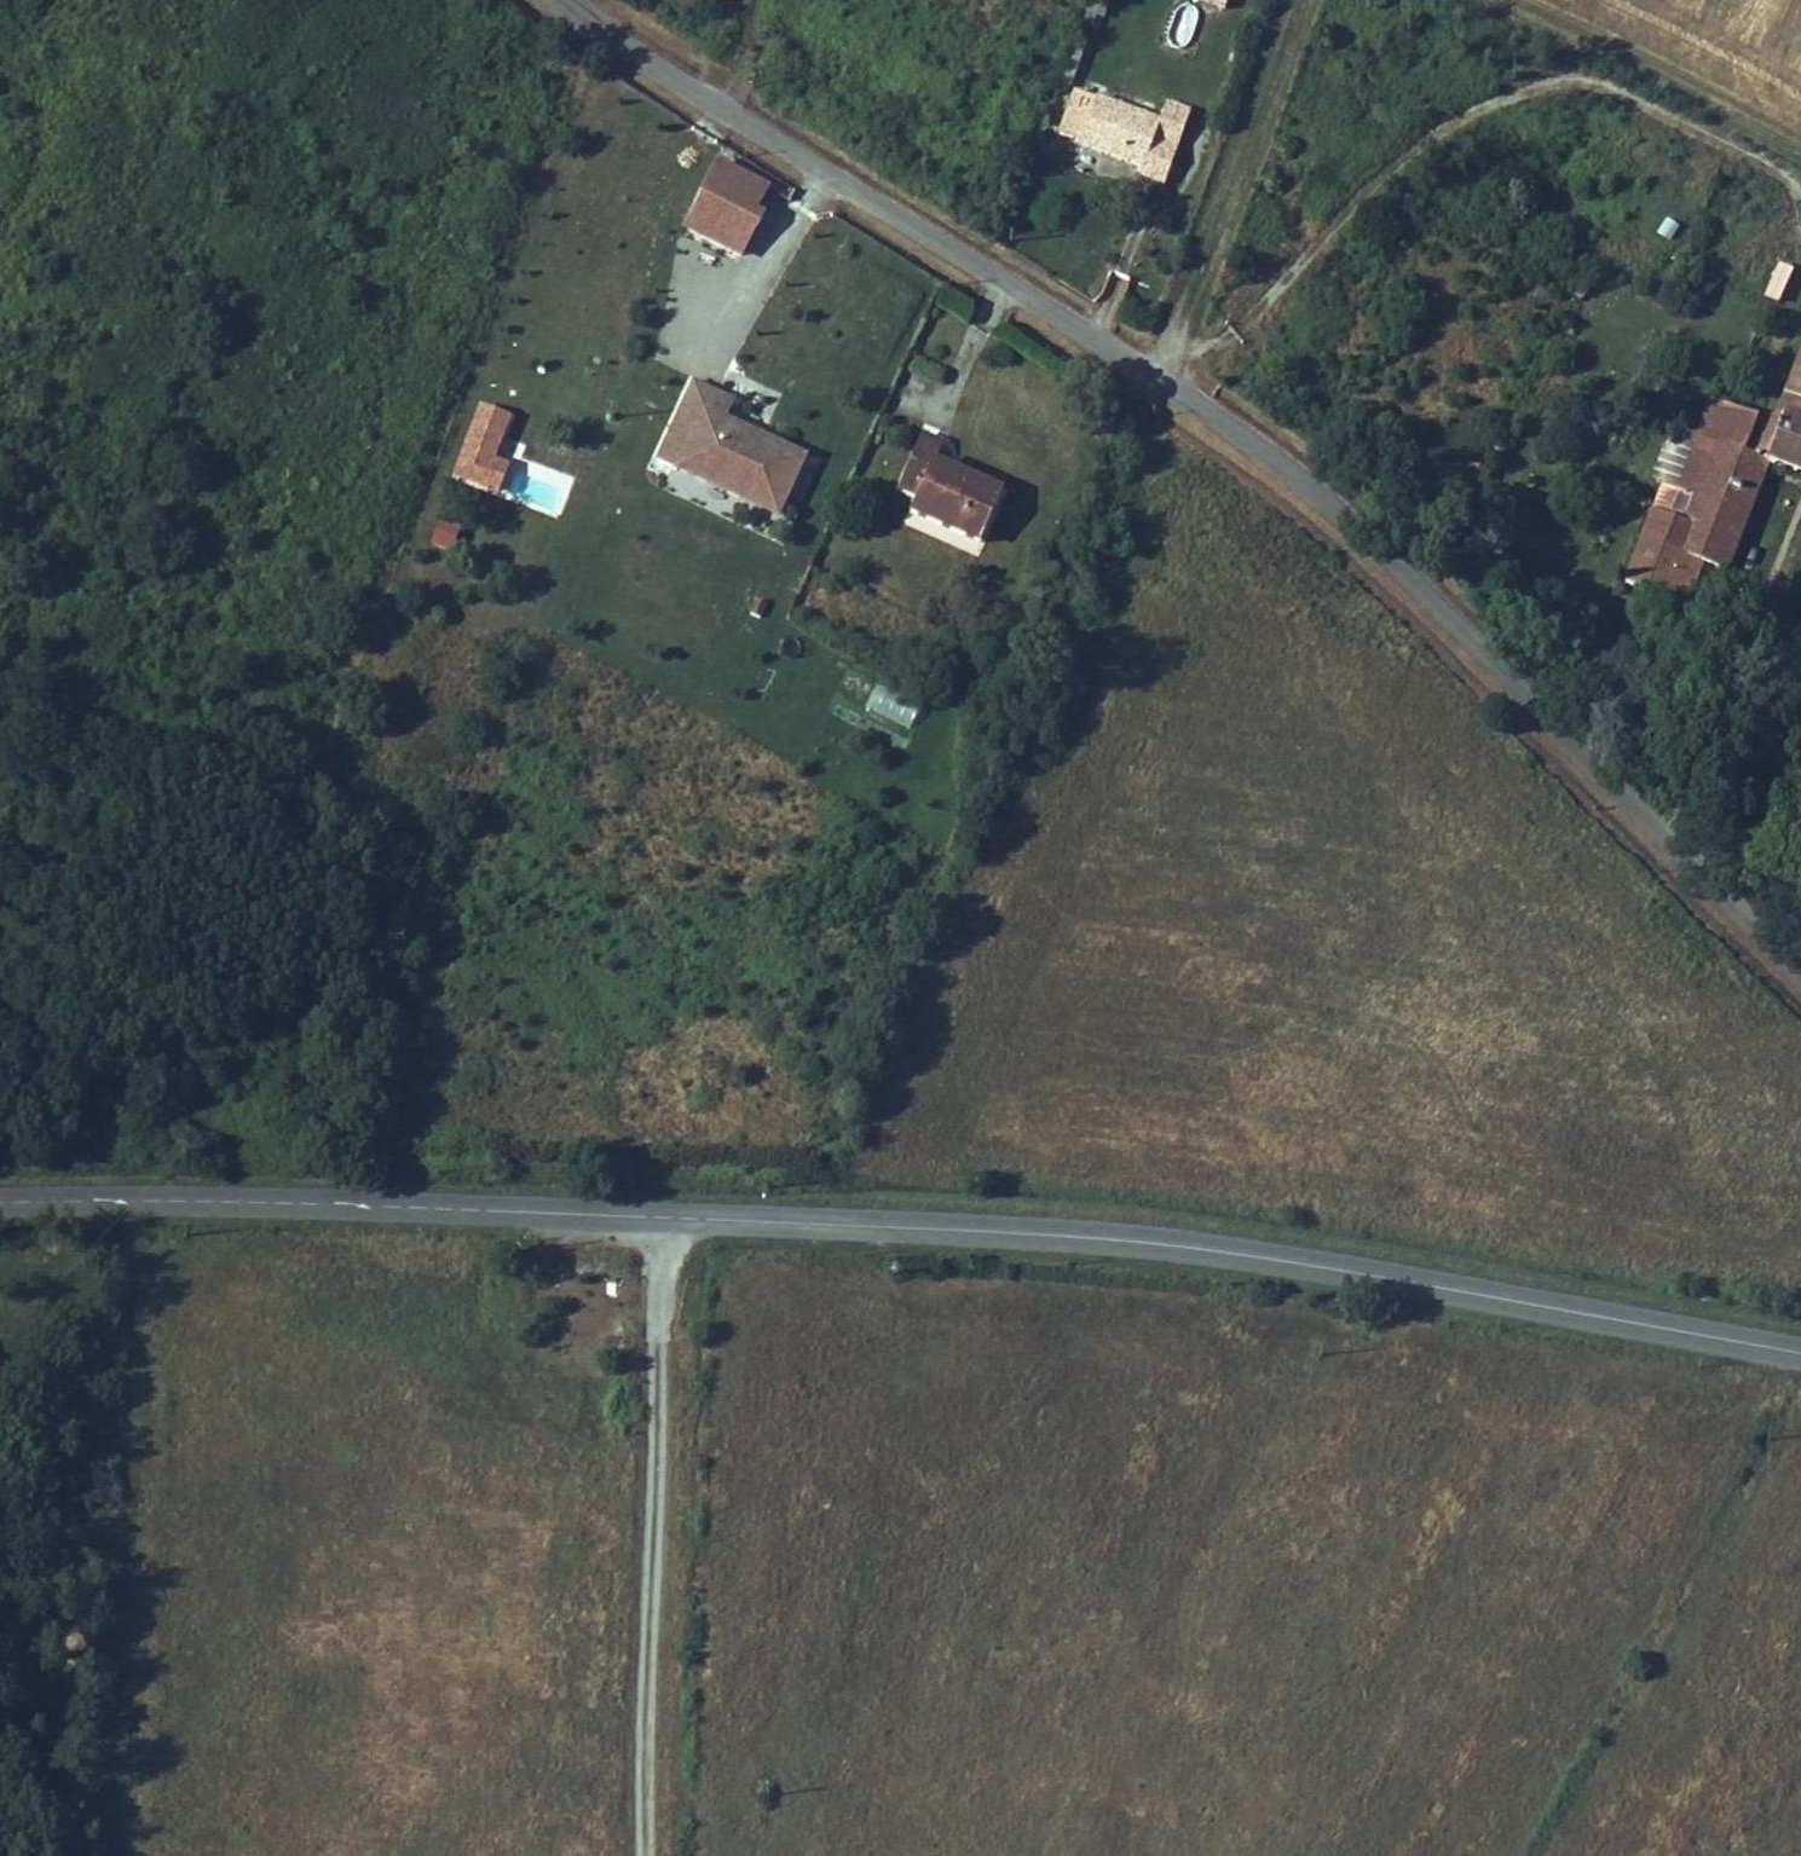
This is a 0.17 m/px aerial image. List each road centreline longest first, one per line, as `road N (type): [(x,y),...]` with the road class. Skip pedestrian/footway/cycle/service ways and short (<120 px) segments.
road 1 (tertiary): [(0,1203),(270,1202),(988,1229),(1393,1278),(1800,1354)]
road 2 (unclassified): [(566,0),(607,36),(1242,433),(1379,540),(1800,969)]

